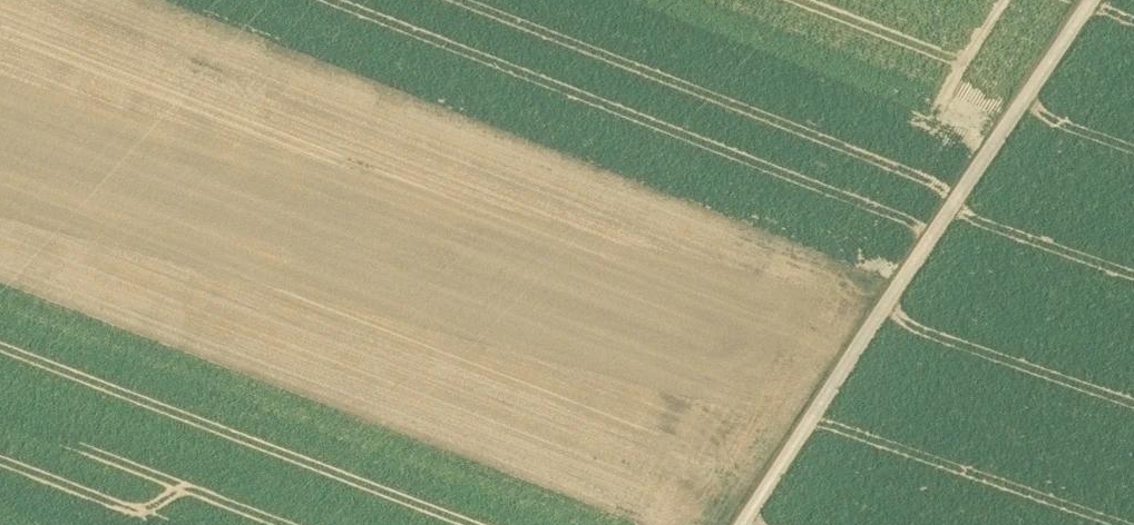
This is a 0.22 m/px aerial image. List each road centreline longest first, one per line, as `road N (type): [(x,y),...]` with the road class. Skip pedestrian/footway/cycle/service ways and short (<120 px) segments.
road 1 (track): [(1098,0),(757,524)]

